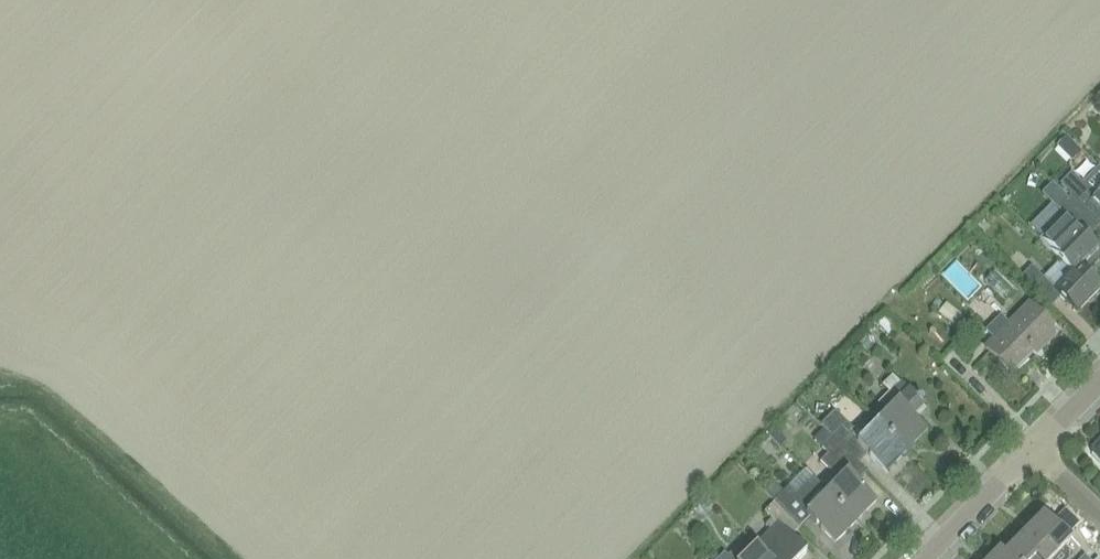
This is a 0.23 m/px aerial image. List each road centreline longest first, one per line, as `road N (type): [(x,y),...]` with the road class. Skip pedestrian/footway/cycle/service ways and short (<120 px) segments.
road 1 (residential): [(923,558),(1034,447)]

